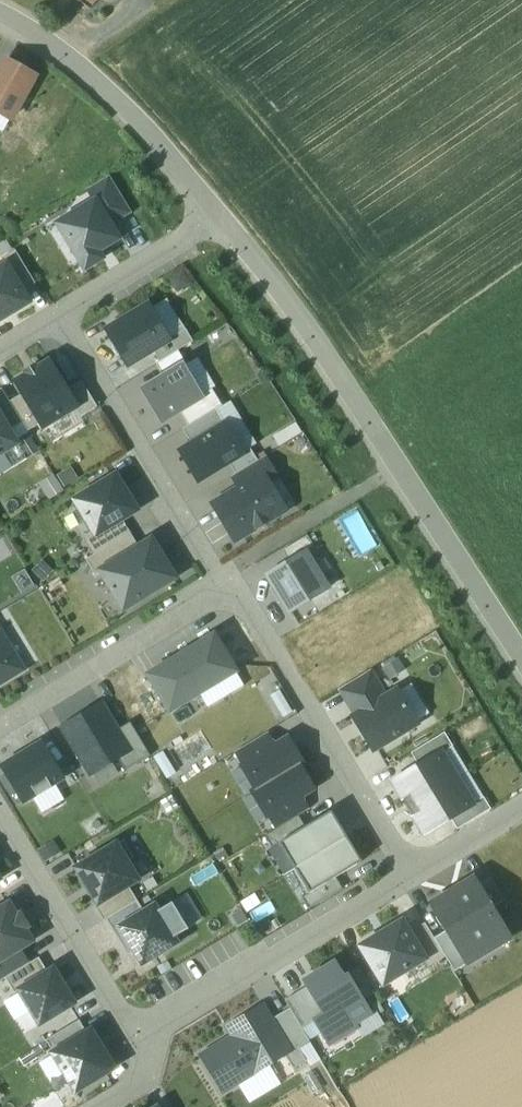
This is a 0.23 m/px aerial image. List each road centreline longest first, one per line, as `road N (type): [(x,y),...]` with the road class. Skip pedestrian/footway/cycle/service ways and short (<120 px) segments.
road 1 (unclassified): [(221,219),(293,310),(521,657)]
road 2 (residential): [(411,875),(231,590)]
road 3 (residential): [(136,1041),(411,875)]
road 4 (residential): [(231,590),(62,317)]
road 5 (unclassified): [(0,15),(88,73),(221,219)]
road 6 (residential): [(0,730),(231,590)]
road 7 (residential): [(0,813),(136,1041)]
road 8 (residential): [(221,219),(62,317)]
road 9 (residential): [(411,875),(521,808)]

